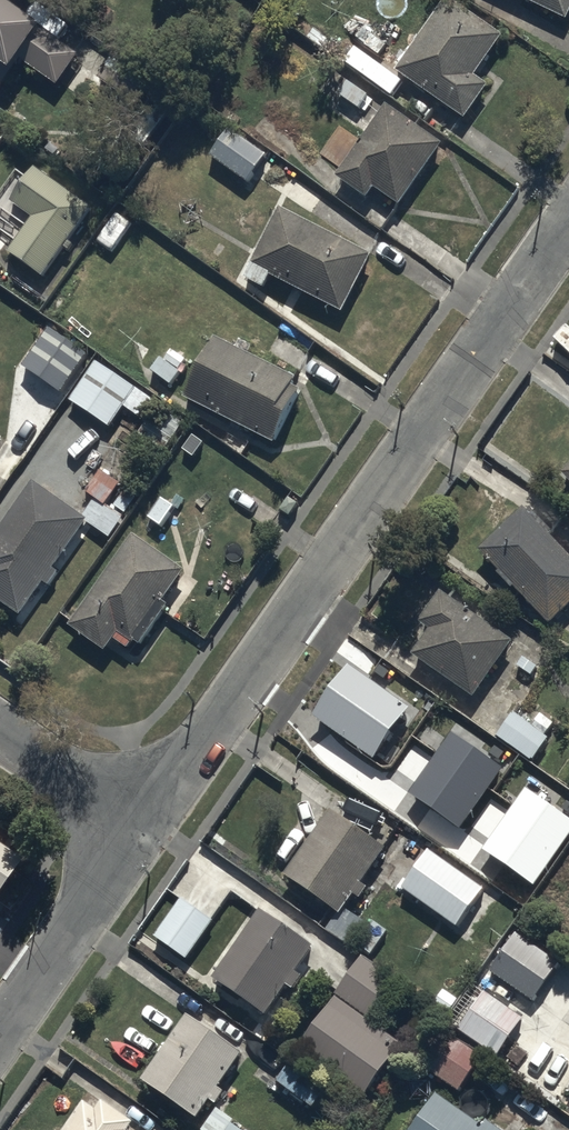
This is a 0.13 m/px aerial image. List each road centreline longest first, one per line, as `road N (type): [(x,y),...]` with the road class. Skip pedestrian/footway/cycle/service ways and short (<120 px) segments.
road 1 (residential): [(143,824),(568,221)]
road 2 (residential): [(0,1026),(143,824)]
road 3 (residential): [(143,824),(0,728)]

